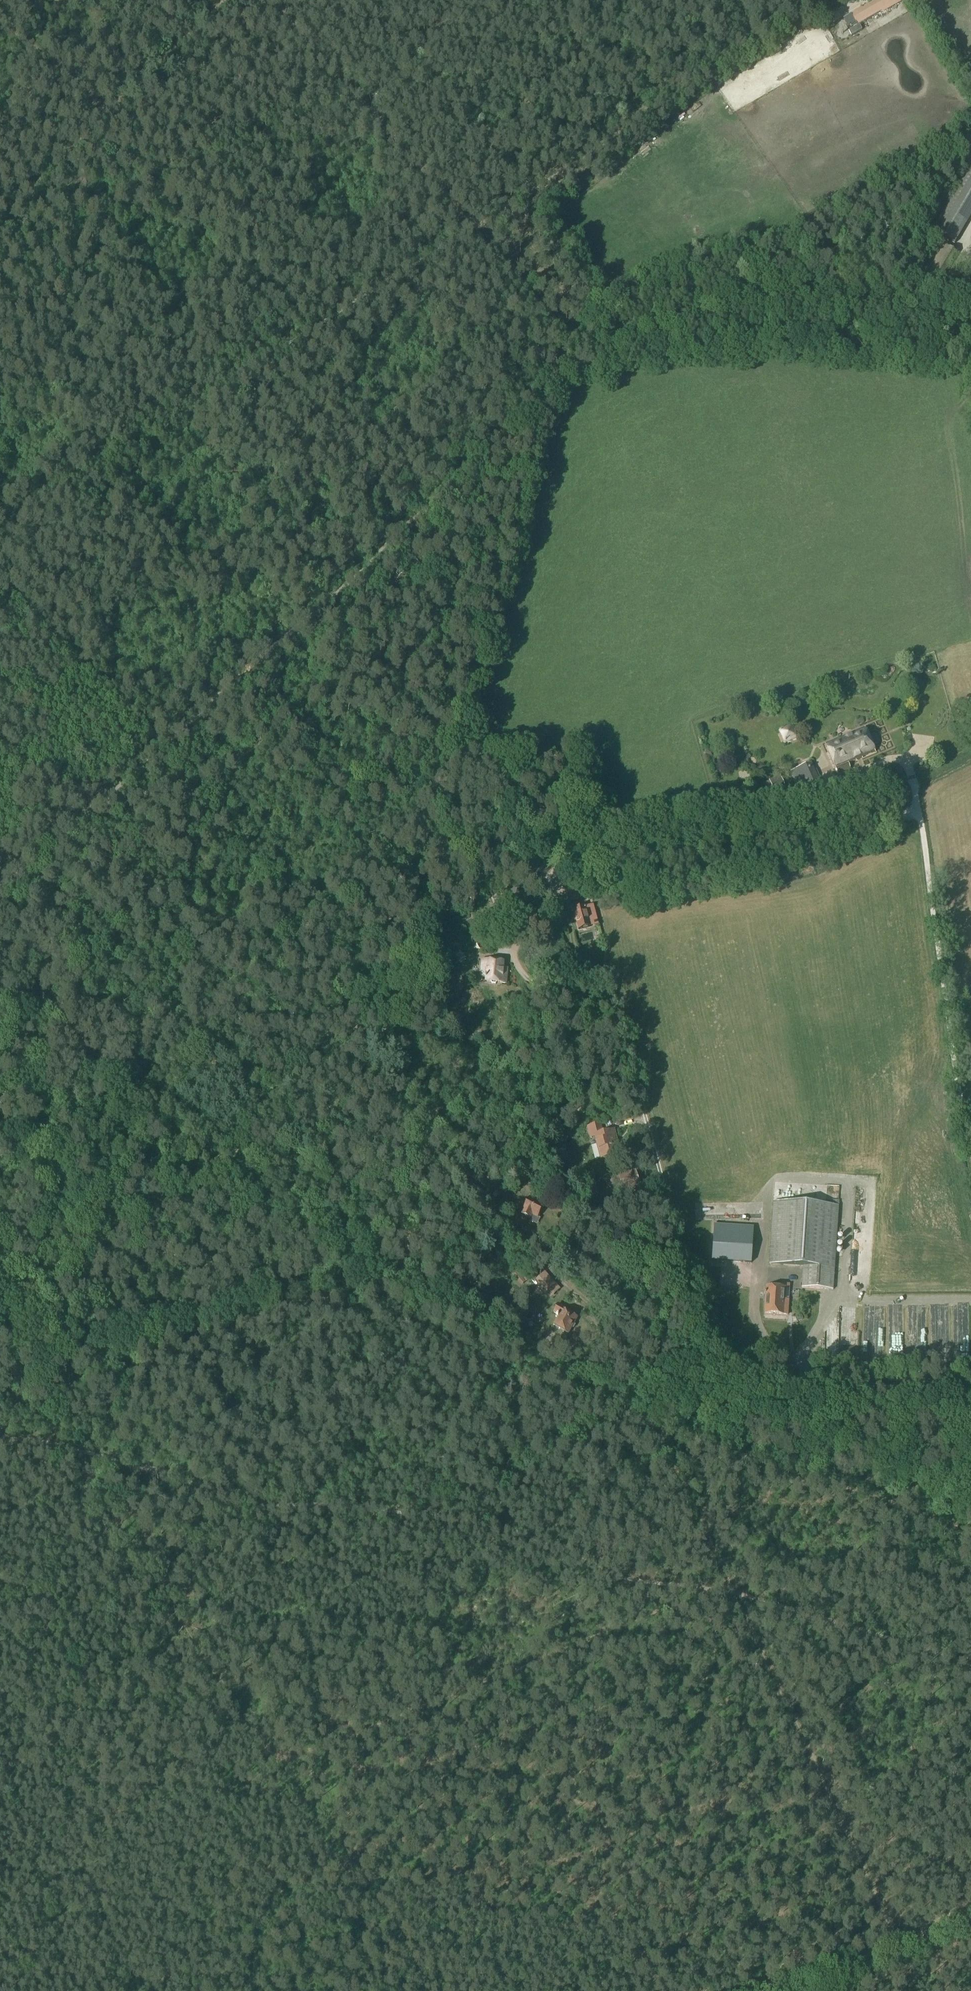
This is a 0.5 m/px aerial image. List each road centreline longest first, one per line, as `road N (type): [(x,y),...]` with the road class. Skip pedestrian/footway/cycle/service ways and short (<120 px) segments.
road 1 (track): [(0,884),(395,535),(533,428),(566,339),(474,227)]
road 2 (track): [(413,784),(519,845),(605,824),(798,798),(889,759),(902,762),(911,775),(970,1150)]
road 3 (track): [(0,888),(92,865),(167,831),(278,817),(348,793),(413,784),(419,771),(465,737),(479,496),(491,463)]
road 4 (unclassified): [(970,1397),(712,1364),(617,1013)]
road 5 (track): [(474,227),(30,510),(0,560)]
road 6 (track): [(558,370),(592,359),(601,320),(622,294),(784,242),(970,139)]
road 7 (track): [(638,1420),(235,1212)]
road 8 (track): [(825,0),(474,227)]
road 9 (track): [(235,1212),(166,1211),(126,1228),(86,1299),(79,1369),(0,1434)]
road 10 (track): [(638,1420),(970,1532)]
road 11 (track): [(273,0),(474,227)]
road 12 (track): [(176,1614),(61,1446),(0,1438)]
road 13 (track): [(970,619),(943,429),(970,390)]
road 14 (track): [(0,586),(166,743)]
road 15 (track): [(502,842),(545,911),(603,974),(617,1013)]
road 16 (unclassified): [(806,1990),(970,1921)]

